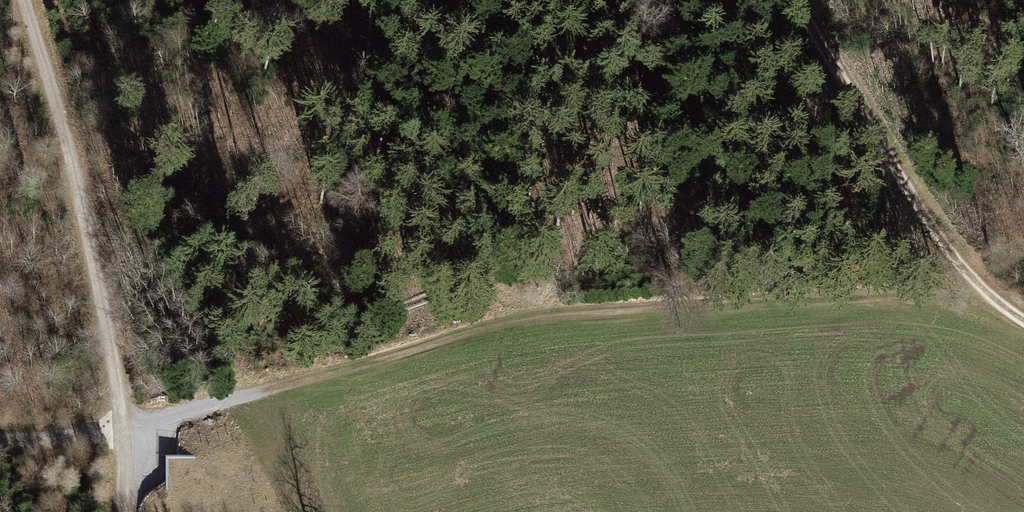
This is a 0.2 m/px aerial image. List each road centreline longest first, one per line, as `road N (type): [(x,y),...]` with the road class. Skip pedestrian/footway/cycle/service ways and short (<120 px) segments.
road 1 (track): [(1011,315),(754,309),(518,325),(123,432)]
road 2 (track): [(122,511),(123,432),(75,167),(24,0)]
road 3 (track): [(1023,324),(964,275),(794,0)]
road 4 (track): [(0,444),(123,432)]

